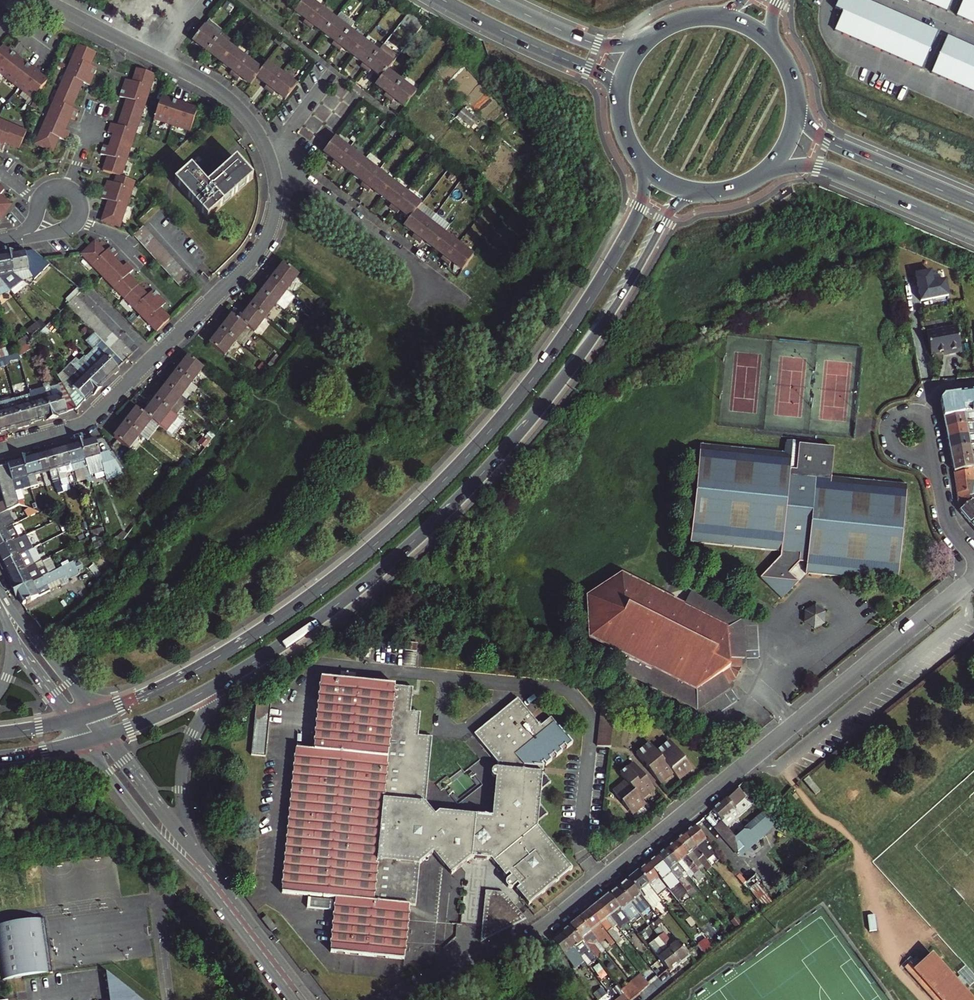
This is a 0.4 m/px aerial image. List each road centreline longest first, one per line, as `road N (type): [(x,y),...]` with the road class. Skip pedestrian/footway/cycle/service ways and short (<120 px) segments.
road 1 (primary): [(638,156),(641,199),(620,248),(547,359),(451,473),(275,621),(184,676),(91,713)]
road 2 (residential): [(398,999),(540,926),(973,577)]
road 3 (primary): [(246,669),(385,569),(464,496),(557,389),(663,223),(712,193)]
road 4 (residential): [(274,174),(270,232),(243,271),(91,418),(0,450)]
road 5 (tertiary): [(88,744),(294,999)]
road 6 (primary): [(755,180),(785,168),(820,168),(973,232)]
road 7 (tertiary): [(208,867),(186,826),(182,770),(204,711),(246,669)]
road 8 (primary): [(973,204),(824,138),(805,118),(796,92)]
road 9 (primary): [(441,0),(605,77),(621,109)]
road 10 (residential): [(274,174),(310,183),(438,285)]
road 11 (residential): [(13,239),(70,227),(79,217),(77,197),(51,188),(24,233)]
road 12 (tertiary): [(312,999),(208,867)]
road 13 (primary): [(650,40),(603,46),(496,0)]
road 14 (tertiary): [(208,867),(109,737)]
road 15 (primary): [(109,737),(246,669)]
road 16 (tertiary): [(91,713),(0,594)]
road 17 (residential): [(162,61),(233,102),(270,158)]
road 18 (residential): [(45,0),(162,61)]

